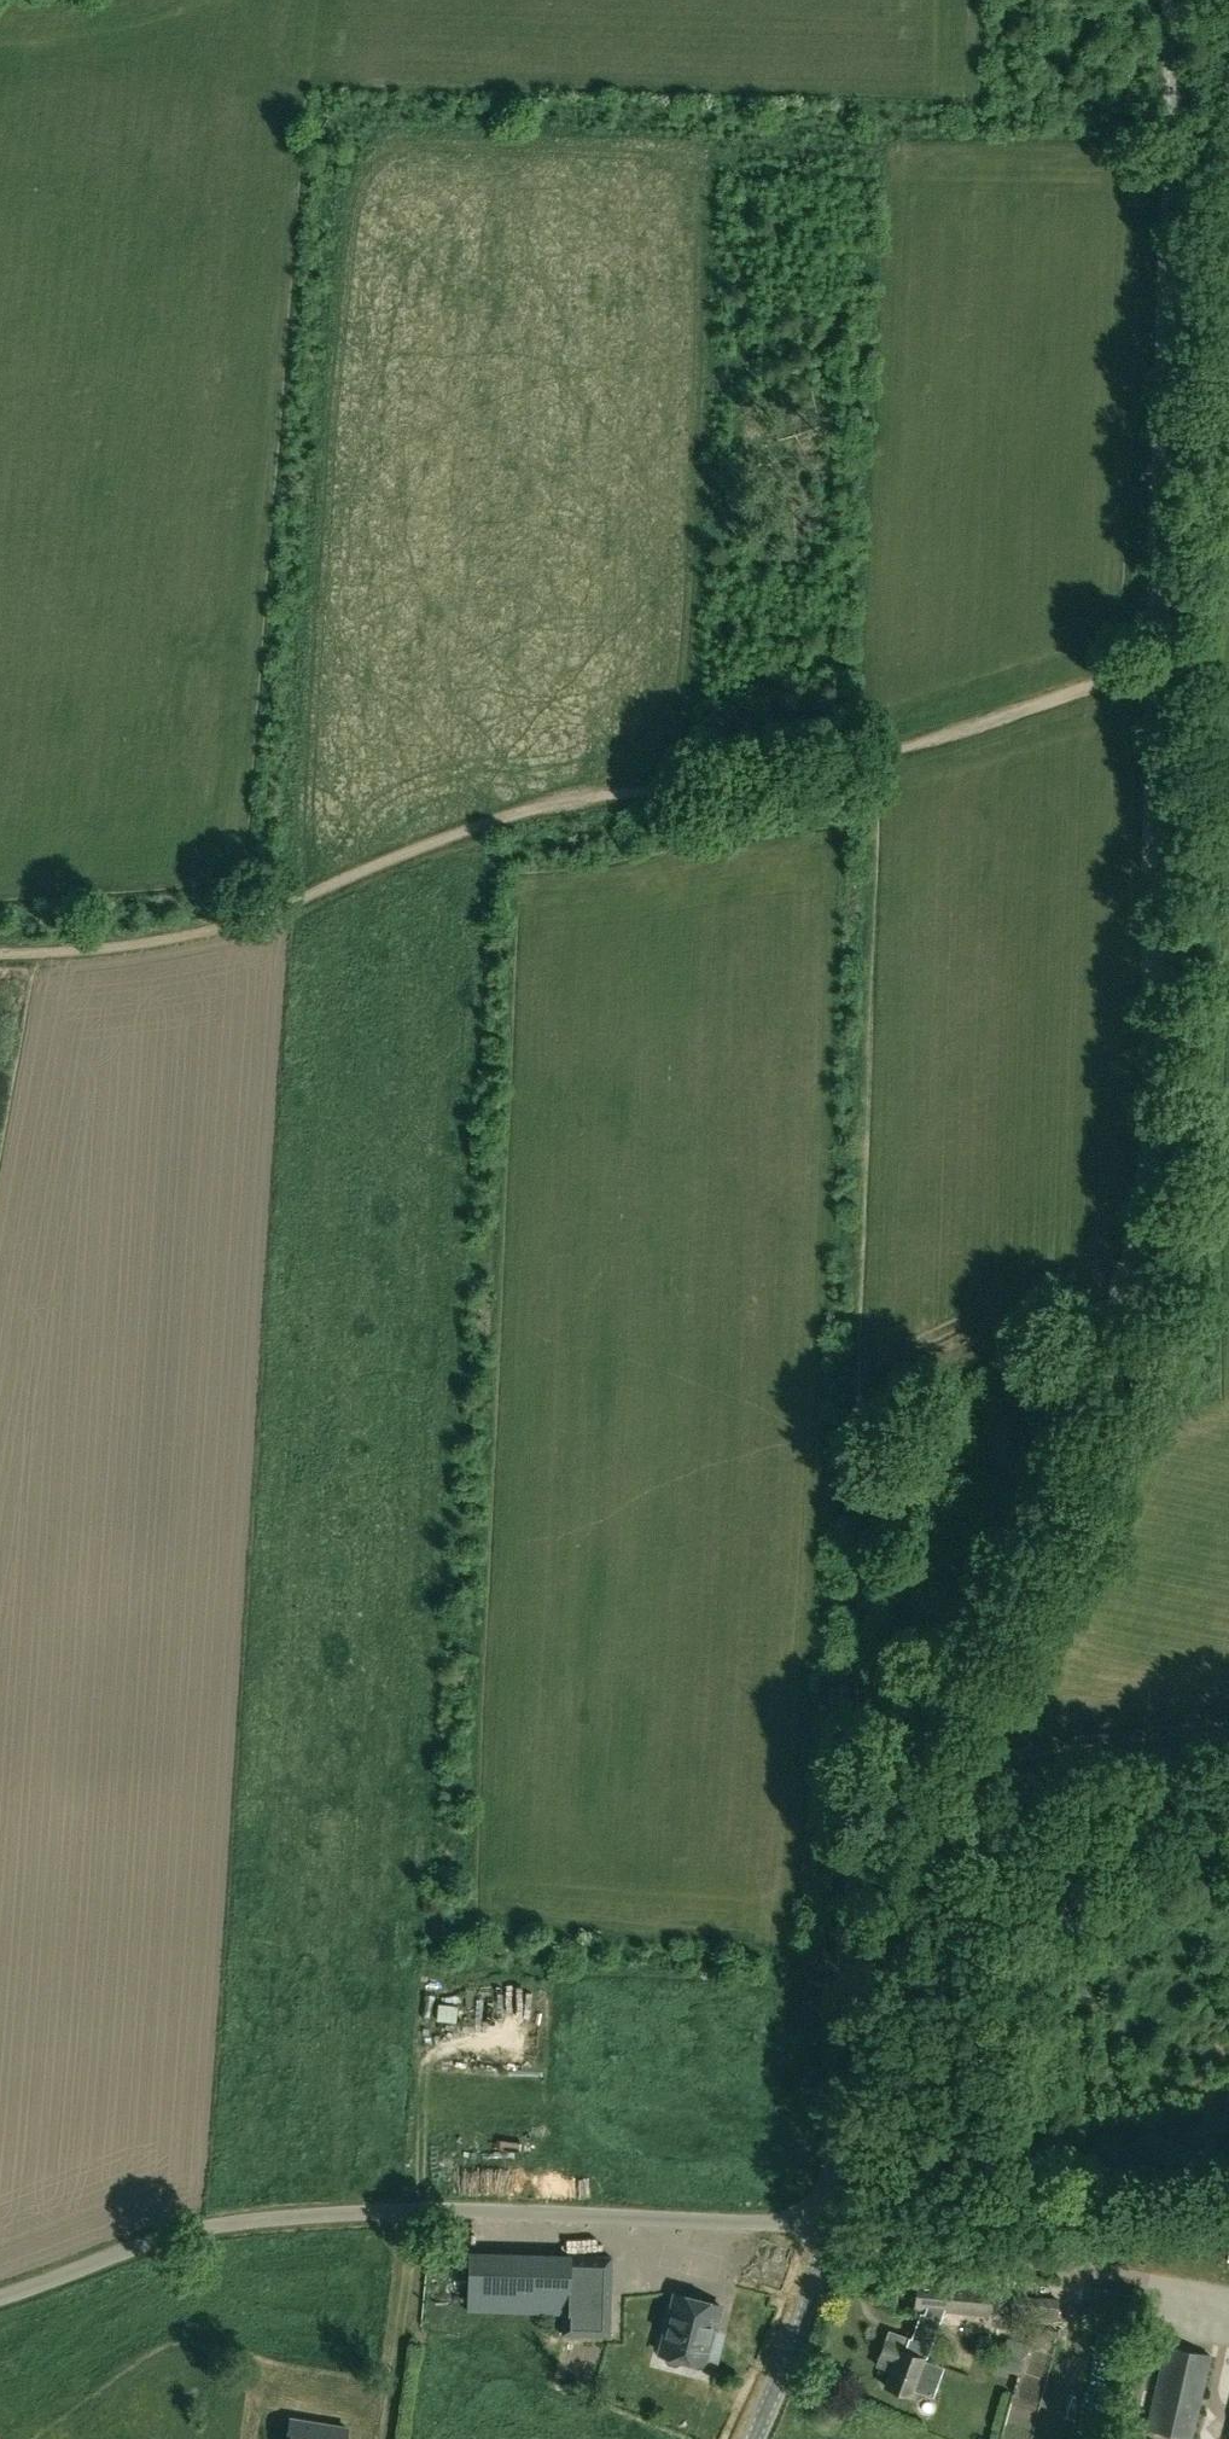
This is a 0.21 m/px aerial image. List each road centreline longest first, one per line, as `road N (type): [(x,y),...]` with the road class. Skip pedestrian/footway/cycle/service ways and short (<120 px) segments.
road 1 (unclassified): [(823,2228),(837,1972),(869,1816),(1128,1282),(1149,1195),(1151,667),(1173,0)]
road 2 (track): [(0,953),(115,946),(210,928),(529,810),(868,757),(1151,667)]
road 3 (unclassified): [(0,2293),(150,2241),(265,2218),(410,2211),(823,2228)]
road 4 (unclassified): [(751,2438),(815,2282),(823,2228)]

